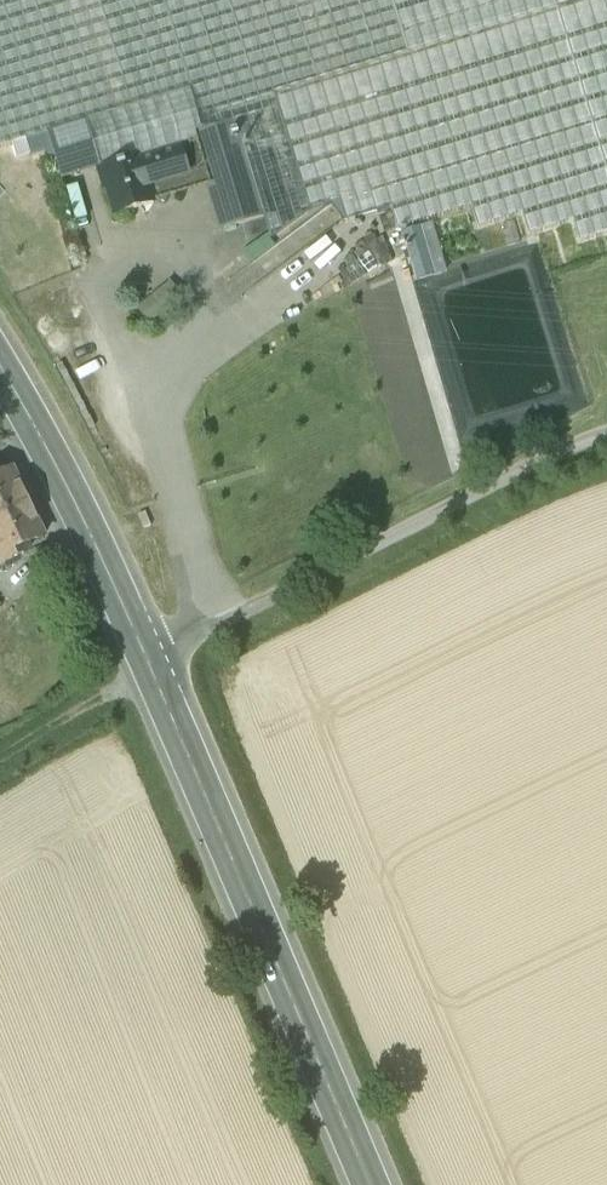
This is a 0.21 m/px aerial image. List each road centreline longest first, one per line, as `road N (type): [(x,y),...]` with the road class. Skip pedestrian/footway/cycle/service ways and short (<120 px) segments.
road 1 (secondary): [(368,1184),(145,659)]
road 2 (unclassified): [(606,434),(567,447),(145,659)]
road 3 (secondary): [(145,659),(45,438),(0,368)]
road 4 (track): [(0,760),(117,690),(145,659)]

